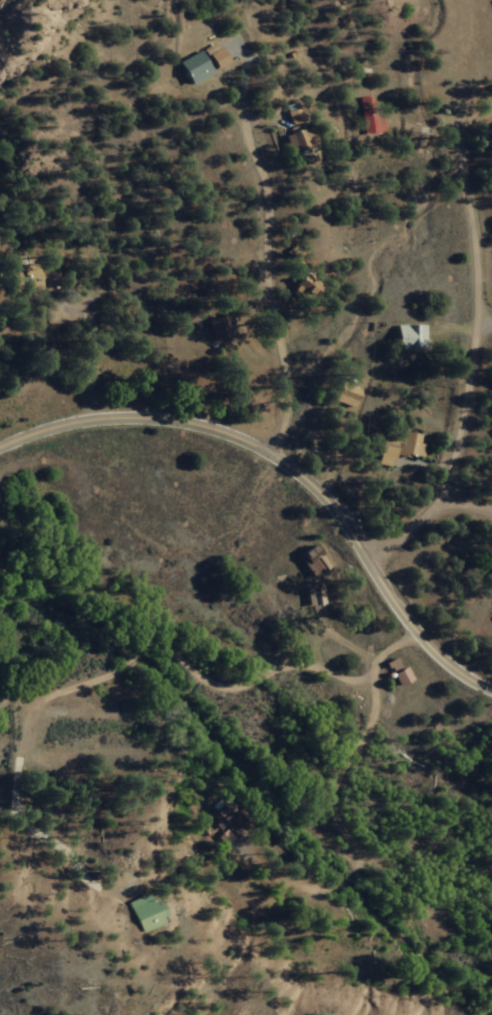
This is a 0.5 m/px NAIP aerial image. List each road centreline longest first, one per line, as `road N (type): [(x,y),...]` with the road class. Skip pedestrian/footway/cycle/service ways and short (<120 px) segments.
road 1 (secondary): [(491,699),(416,641),(308,489),(239,445),(185,427),(109,425),(0,453)]
road 2 (residential): [(462,121),(479,321),(459,443),(424,520),(362,563)]
road 3 (residential): [(436,663),(360,698),(274,705),(165,673),(10,647)]
road 4 (residential): [(243,71),(240,137),(264,209),(267,300),(286,414),(271,461)]
road 5 (residential): [(352,306),(471,379)]

